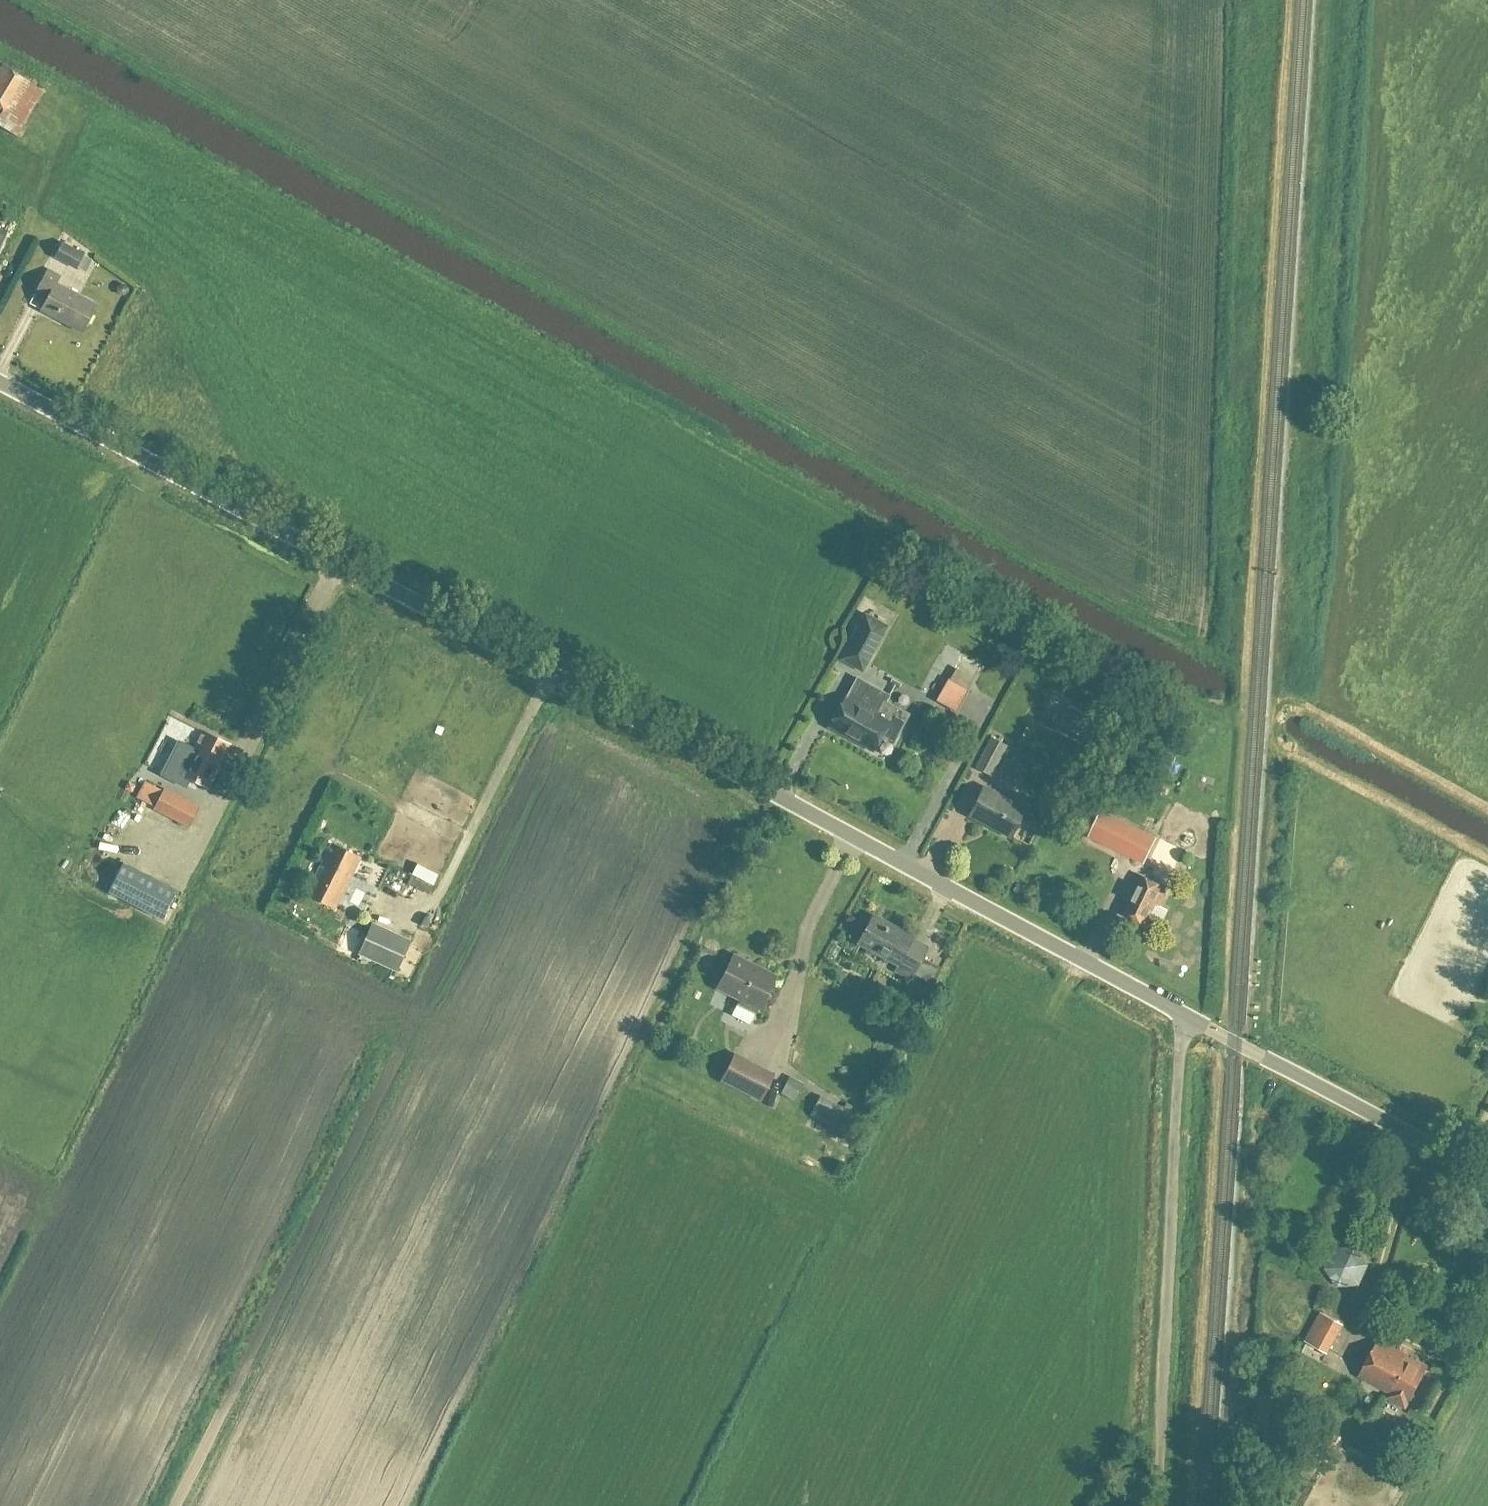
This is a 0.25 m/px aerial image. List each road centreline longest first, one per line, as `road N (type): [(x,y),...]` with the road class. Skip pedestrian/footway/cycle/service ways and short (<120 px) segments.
road 1 (unclassified): [(1187,1017),(0,382)]
road 2 (unclassified): [(1187,1017),(1161,1505)]
road 3 (unclassified): [(1487,1174),(1187,1017)]

